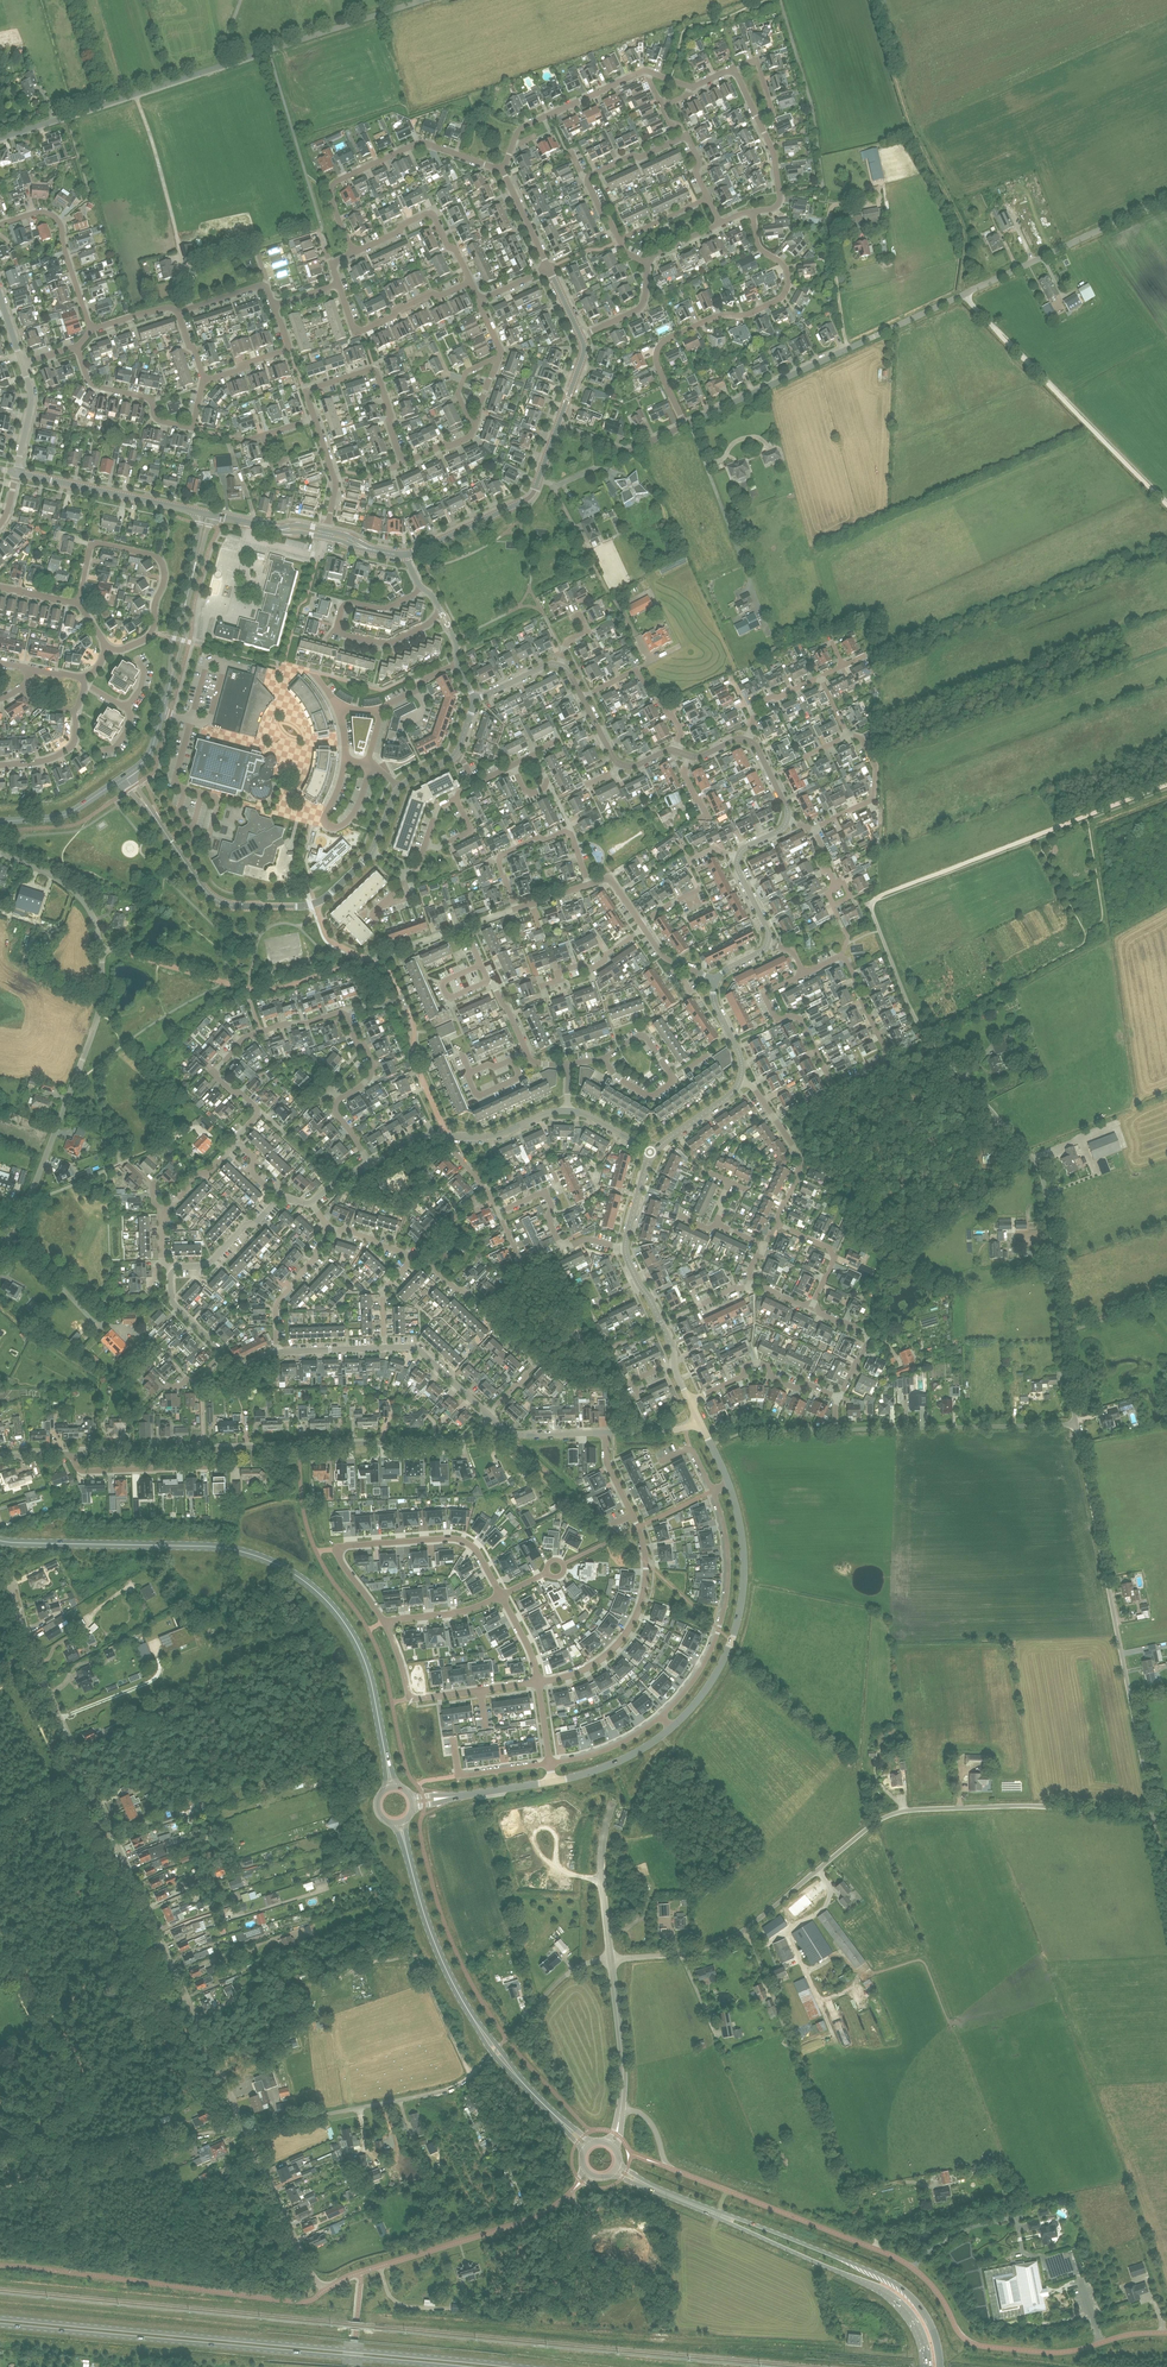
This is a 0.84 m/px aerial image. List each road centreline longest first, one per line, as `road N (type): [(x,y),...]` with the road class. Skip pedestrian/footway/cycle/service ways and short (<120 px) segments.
road 1 (unclassified): [(621,2109),(650,2123),(670,2168),(905,2263),(973,2344),(1057,2353),(1166,2333)]
road 2 (residential): [(244,2129),(71,1749),(0,1558)]
road 3 (unclassified): [(611,1959),(689,1953),(729,1939),(899,1812),(1026,1806),(1153,1815)]
road 4 (unclassified): [(1076,1424),(1042,1176),(915,1018),(872,902)]
road 5 (primary): [(529,2366),(0,2317)]
road 6 (unclassified): [(690,423),(1166,199)]
road 7 (primary): [(0,1541),(220,1547),(284,1568),(325,1598),(352,1634),(370,1679),(387,1766)]
road 8 (primary): [(0,2325),(448,2366)]
road 9 (unclassified): [(0,138),(423,0)]
road 10 (unclassified): [(1153,1815),(1076,1424)]
road 11 (primary): [(940,2366),(930,2325),(895,2283),(618,2166)]
road 12 (primary): [(614,2172),(882,2292),(918,2330),(927,2366)]
road 13 (residential): [(804,973),(767,1000),(778,1019),(800,1019),(832,1082),(841,1085),(888,1055),(842,958)]
road 14 (residential): [(685,425),(657,365),(659,347),(712,318),(752,313),(787,290),(784,265),(758,246),(753,212)]
road 15 (track): [(1166,786),(872,902)]
road 16 (residential): [(606,1433),(607,1464),(645,1546),(639,1608),(625,1636),(593,1664),(538,1681)]
road 17 (track): [(471,2077),(347,1810)]
road 18 (track): [(965,293),(1166,505)]
road 19 (residential): [(384,1621),(341,1563),(339,1547),(457,1539),(474,1549),(501,1596)]
road 20 (residential): [(225,1448),(454,1440),(490,1416)]
road 21 (tertiary): [(671,1728),(719,1669),(739,1612),(743,1546),(728,1483)]
road 22 (unclassified): [(30,1196),(93,1030),(102,950)]
road 23 (residential): [(244,2129),(445,2091),(487,2060)]
road 24 (residential): [(353,253),(332,196),(335,182),(419,142),(503,169)]
road 25 (residential): [(78,603),(95,543),(161,561),(152,632),(127,648),(108,649)]
road 26 (residential): [(661,1717),(703,1666),(724,1612),(728,1554),(712,1490)]
road 27 (residential): [(362,1046),(340,1012),(244,1037),(216,1076),(257,1111)]
road 28 (residential): [(361,2272),(530,2220),(574,2189)]
road 29 (residential): [(488,1414),(539,1360),(423,1258)]
road 30 (residential): [(361,2272),(325,2290),(312,2276),(244,2129)]
road 31 (residential): [(538,1681),(411,1698),(384,1621)]
road 32 (primary): [(405,1844),(435,1946),(484,2035)]
road 33 (residential): [(205,380),(191,426),(163,422),(148,397),(93,385),(77,346)]
road 34 (tertiary): [(161,826),(215,900),(241,907),(316,903)]
road 35 (residential): [(406,460),(375,370),(308,391),(315,418)]
road 36 (residential): [(202,513),(16,472)]
road 37 (residential): [(650,72),(522,127),(503,169)]
road 38 (residential): [(516,910),(499,861),(534,838),(572,836),(589,884)]
road 39 (residential): [(92,331),(56,218),(36,212),(0,226)]
road 40 (residential): [(471,282),(362,330),(338,284)]
road 41 (residential): [(690,1401),(742,1377),(756,1362),(770,1377),(839,1398)]
road 42 (residential): [(74,1454),(85,1471),(213,1466),(225,1448)]
road 43 (residential): [(777,1223),(802,1159),(752,1086),(740,1082)]
road 44 (residential): [(471,282),(431,214),(353,253)]
road 45 (unclassified): [(611,1959),(601,1858),(613,1802)]
road 46 (tertiary): [(406,555),(519,504),(539,479)]
road 47 (residential): [(675,751),(681,732),(639,674),(582,698)]
road 48 (unclassified): [(102,950),(249,990)]
road 49 (residential): [(74,1454),(225,1448)]
road 50 (unclassified): [(621,2109),(611,1959)]
road 51 (unclassified): [(102,950),(77,894),(0,853)]
road 52 (residential): [(346,760),(326,815),(331,827),(354,813),(371,766)]
road 53 (residential): [(848,736),(861,738),(875,766),(873,799),(814,829)]
road 54 (residential): [(277,1353),(280,1298),(315,1257),(328,1225)]
road 55 (unclassified): [(685,425),(626,451),(558,427)]
road 56 (residential): [(274,305),(287,349),(205,380)]
road 57 (residential): [(408,1010),(414,1061),(447,1136)]
road 58 (tertiary): [(552,1783),(628,1758),(671,1728)]
road 59 (residential): [(174,1270),(210,1263),(280,1199)]
road 60 (residential): [(839,1398),(868,1338),(813,1304)]
road 61 (tertiary): [(0,822),(60,817),(120,779)]
road 62 (residential): [(965,1427),(836,1429)]
road 63 (residential): [(488,1414),(419,1350),(385,1347)]
road 64 (track): [(711,1445),(745,1432),(836,1429)]
road 65 (residential): [(454,1739),(460,1775),(549,1763)]
road 66 (residential): [(447,1136),(492,1137),(567,1110)]
road 67 (residential): [(549,1763),(607,1749),(661,1717)]
road 68 (residential): [(606,1433),(519,1436),(490,1416)]
road 69 (residential): [(541,987),(561,972),(593,968),(644,928)]
road 70 (track): [(874,1974),(923,1962),(951,2027)]
road 71 (residential): [(384,1621),(462,1612),(501,1596)]
road 72 (residential): [(516,2028),(569,1973),(611,1959)]
road 73 (residential): [(625,1249),(587,1239),(562,1243),(545,1191)]

